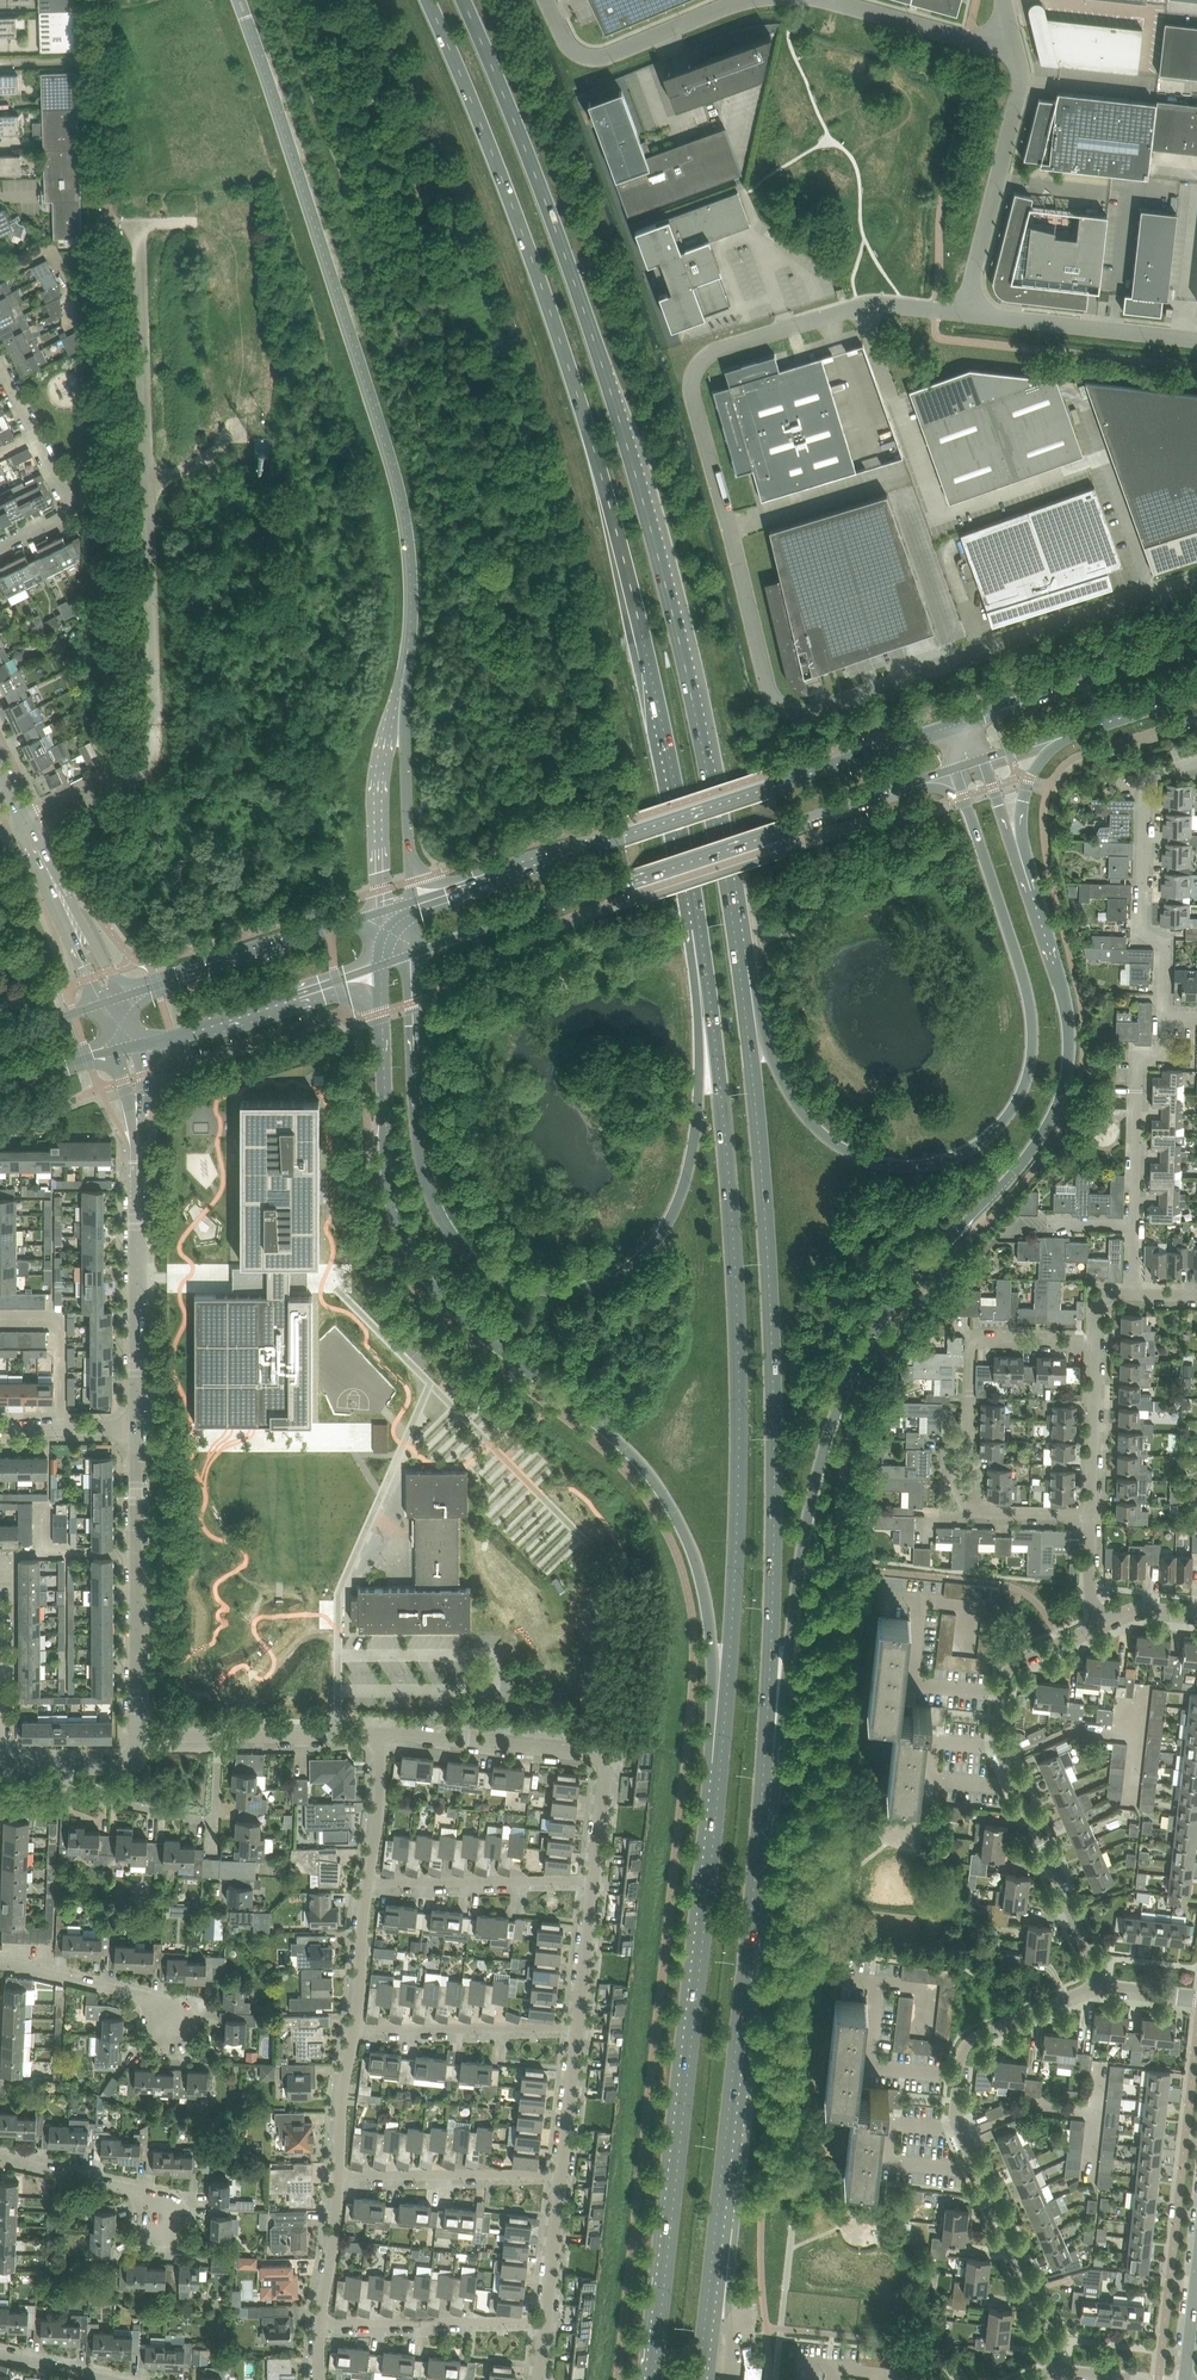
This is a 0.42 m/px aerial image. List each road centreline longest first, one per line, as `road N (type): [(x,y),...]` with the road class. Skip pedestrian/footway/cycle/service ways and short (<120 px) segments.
road 1 (unclassified): [(961,314),(860,307),(716,350),(688,376),(773,702),(804,711),(1196,578)]
road 2 (trunk): [(747,1018),(700,739),(650,525),(537,172),(465,0)]
road 3 (primary): [(761,1814),(777,1761),(805,1549),(833,1426),(883,1323),(1021,1169),(1054,1120),(1065,1083),(1064,999),(1021,855)]
road 4 (primary): [(380,963),(389,1171),(418,1263),(463,1318),(654,1481),(686,1536),(712,1643),(715,1833)]
road 5 (trunk): [(426,0),(494,158),(589,433),(632,589),(696,902)]
road 6 (primary): [(706,963),(728,1160),(740,1400),(715,1833)]
road 7 (primary): [(706,963),(699,1094),(683,1192),(641,1260),(608,1282),(561,1292),(502,1281),(462,1244),(436,1202),(421,1147),(412,952)]
road 8 (trunk): [(956,772),(1033,1032),(1026,1090),(994,1136),(932,1165),(881,1164),(847,1152),(806,1117),(747,1018)]
road 9 (unclassified): [(405,674),(410,562),(398,486),(239,0)]
road 10 (secondary): [(956,724),(408,905)]
road 11 (secondary): [(412,952),(956,772)]
road 12 (primary): [(702,2379),(761,1814)]
road 13 (primary): [(715,1833),(653,2379)]
road 14 (residential): [(1061,2372),(959,2129),(958,2092),(970,2047),(988,2034),(1099,1988)]
road 15 (residential): [(1099,1988),(1011,1781),(1000,1734),(1016,1667),(1101,1625)]
road 16 (residential): [(1092,1516),(956,1511),(953,1450),(969,1419),(978,1339),(1097,1342)]
road 17 (trunk): [(774,1446),(747,1018)]
road 18 (primary): [(761,1814),(774,1446)]
road 19 (residential): [(594,1885),(606,1757),(384,1734)]
road 20 (tertiary): [(140,1732),(138,1427)]
road 21 (tertiary): [(138,1427),(138,1129)]
road 22 (residential): [(1163,1016),(1165,944),(1143,916),(1148,780),(1196,763)]
road 23 (unclassified): [(961,314),(1016,94),(1011,43)]
road 24 (secondary): [(380,912),(123,1000)]
road 25 (residential): [(0,546),(77,501),(0,351)]
road 26 (secondary): [(138,1045),(380,963)]
road 27 (secondary): [(1196,644),(956,724)]
road 28 (unclassified): [(405,674),(379,777),(380,912)]
road 29 (unclassified): [(742,0),(598,57),(567,46),(542,0)]
road 30 (unclassified): [(1196,340),(961,314)]
road 31 (unclassified): [(408,905),(405,674)]
road 32 (residential): [(367,1885),(594,1885)]
road 33 (residential): [(352,2029),(578,2026)]
road 34 (residential): [(561,2175),(336,2170)]
road 35 (residential): [(545,2323),(320,2321)]
road 36 (residential): [(1136,1225),(1139,1066),(1161,1049),(1163,1016)]
road 37 (unclassified): [(1011,43),(825,0)]
road 38 (residential): [(174,2223),(134,2191),(0,2158)]
road 39 (residential): [(174,2018),(143,1998),(0,1961)]
road 40 (residential): [(1097,1342),(1092,1516)]
road 41 (residential): [(215,1822),(74,1795),(68,1767)]
road 42 (residential): [(384,1734),(220,1731)]
road 43 (primary): [(1021,855),(1030,777),(1084,726)]
road 44 (residential): [(367,1885),(384,1734)]
road 45 (residential): [(320,2321),(336,2170)]
road 46 (residential): [(561,2175),(578,2026)]
road 47 (residential): [(545,2323),(561,2175)]
road 48 (residential): [(352,2029),(367,1885)]
road 49 (residential): [(578,2026),(594,1885)]
road 50 (residential): [(336,2170),(352,2029)]
road 51 (residential): [(147,764),(125,766),(37,809),(26,824)]
road 52 (unclassified): [(0,1427),(138,1427)]
road 53 (residential): [(26,824),(45,825),(147,764)]
road 54 (secondary): [(0,1088),(116,1052)]
road 55 (residential): [(1015,1224),(1136,1225)]

